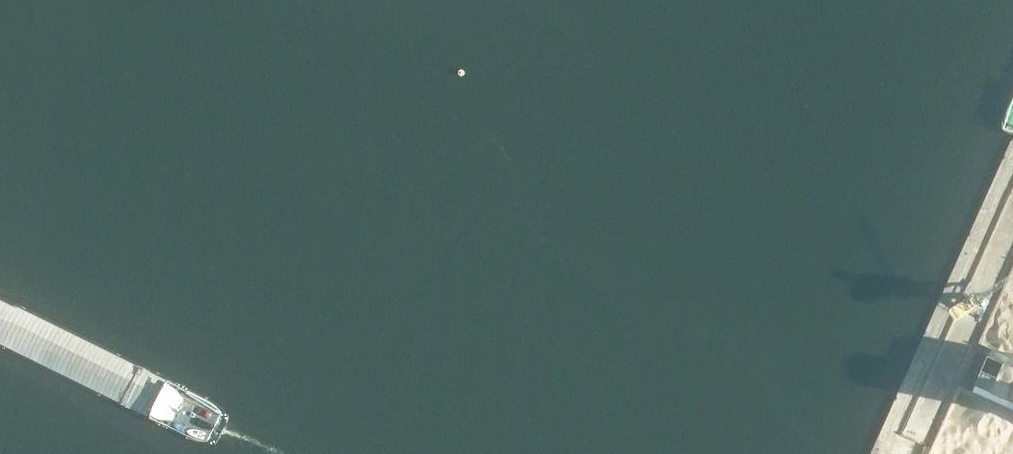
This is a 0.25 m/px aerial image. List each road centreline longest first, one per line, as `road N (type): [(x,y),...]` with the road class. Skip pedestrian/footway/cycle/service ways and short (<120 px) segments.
road 1 (motorway): [(670,453),(942,0)]
road 2 (motorway): [(763,0),(496,453)]
road 3 (motorway): [(809,0),(542,453)]
road 4 (motorway): [(751,453),(1012,17)]

